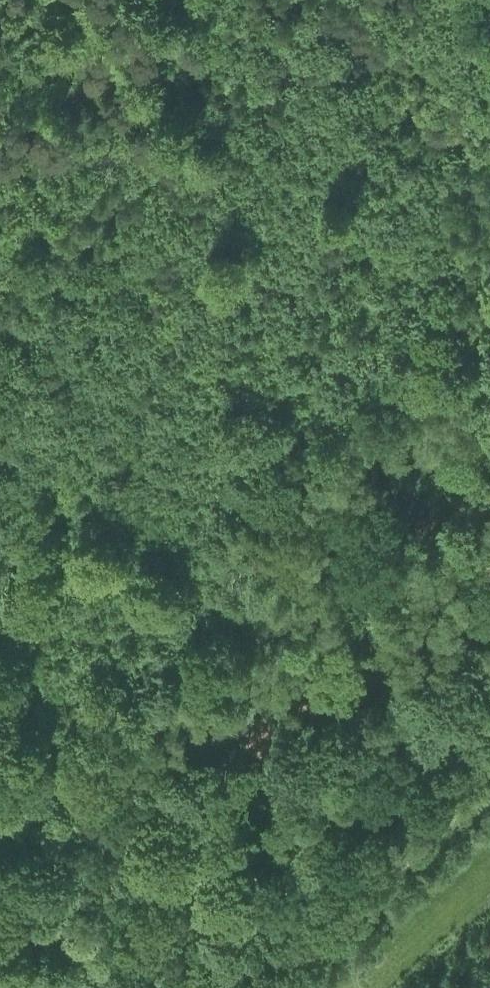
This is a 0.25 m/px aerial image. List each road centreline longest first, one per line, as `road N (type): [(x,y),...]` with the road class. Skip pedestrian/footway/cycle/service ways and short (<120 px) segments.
road 1 (track): [(489,783),(287,987)]

